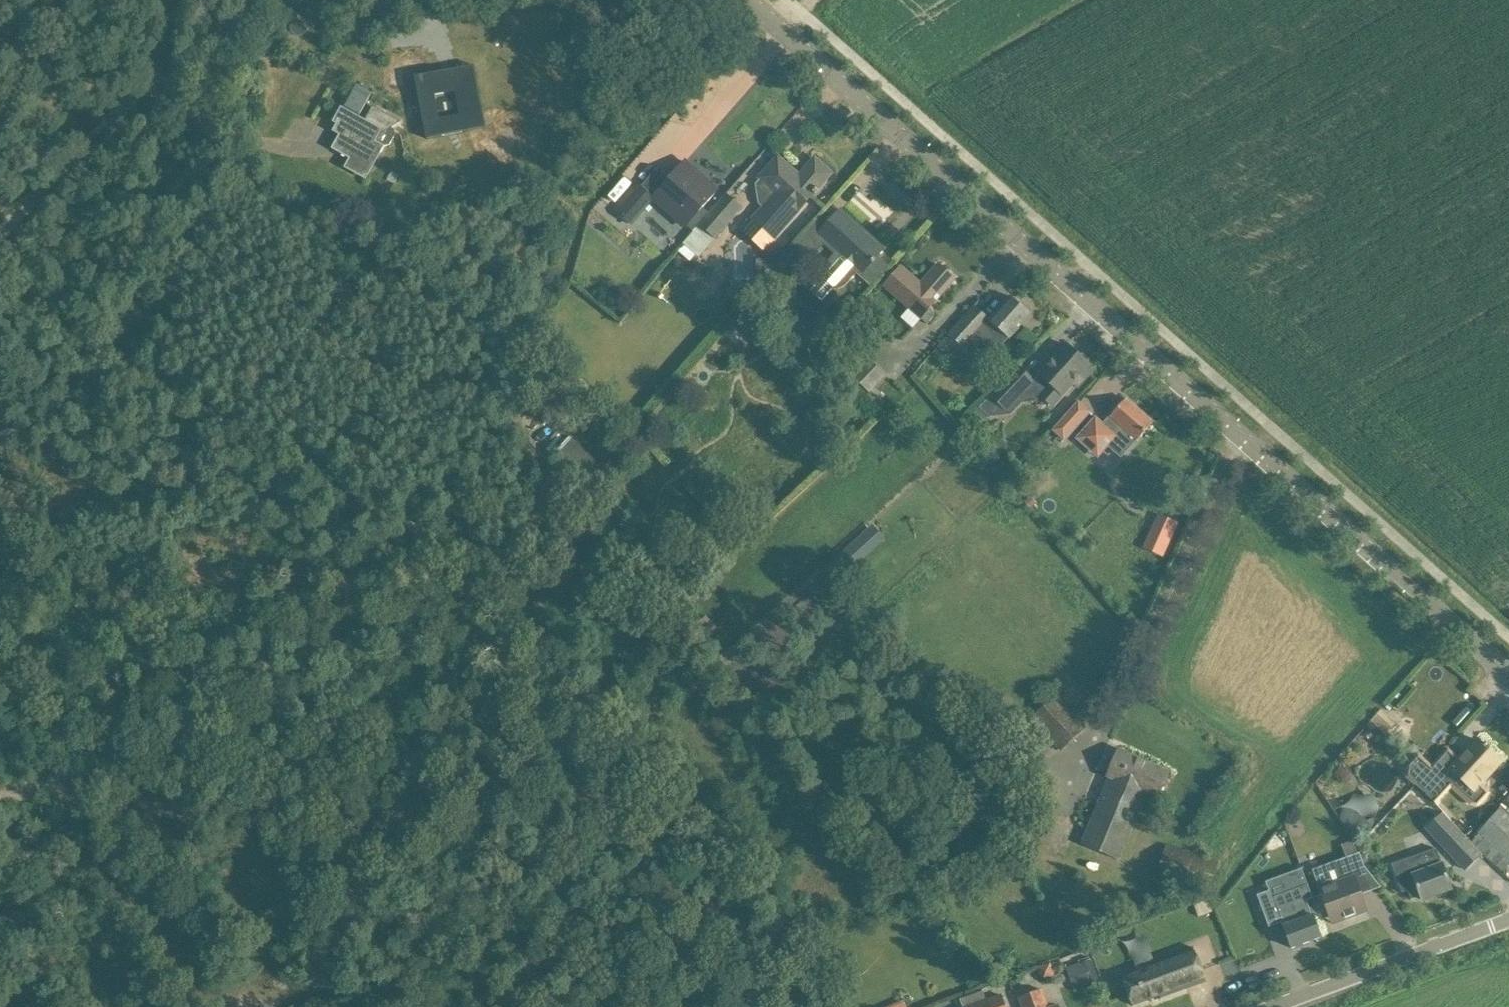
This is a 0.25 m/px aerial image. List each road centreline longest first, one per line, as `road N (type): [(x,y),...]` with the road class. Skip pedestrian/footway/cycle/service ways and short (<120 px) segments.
road 1 (tertiary): [(1508,678),(748,0)]
road 2 (track): [(0,307),(334,478),(548,613)]
road 3 (unclassified): [(0,224),(109,118),(296,0)]
road 4 (unclassified): [(1272,1006),(1508,917)]

